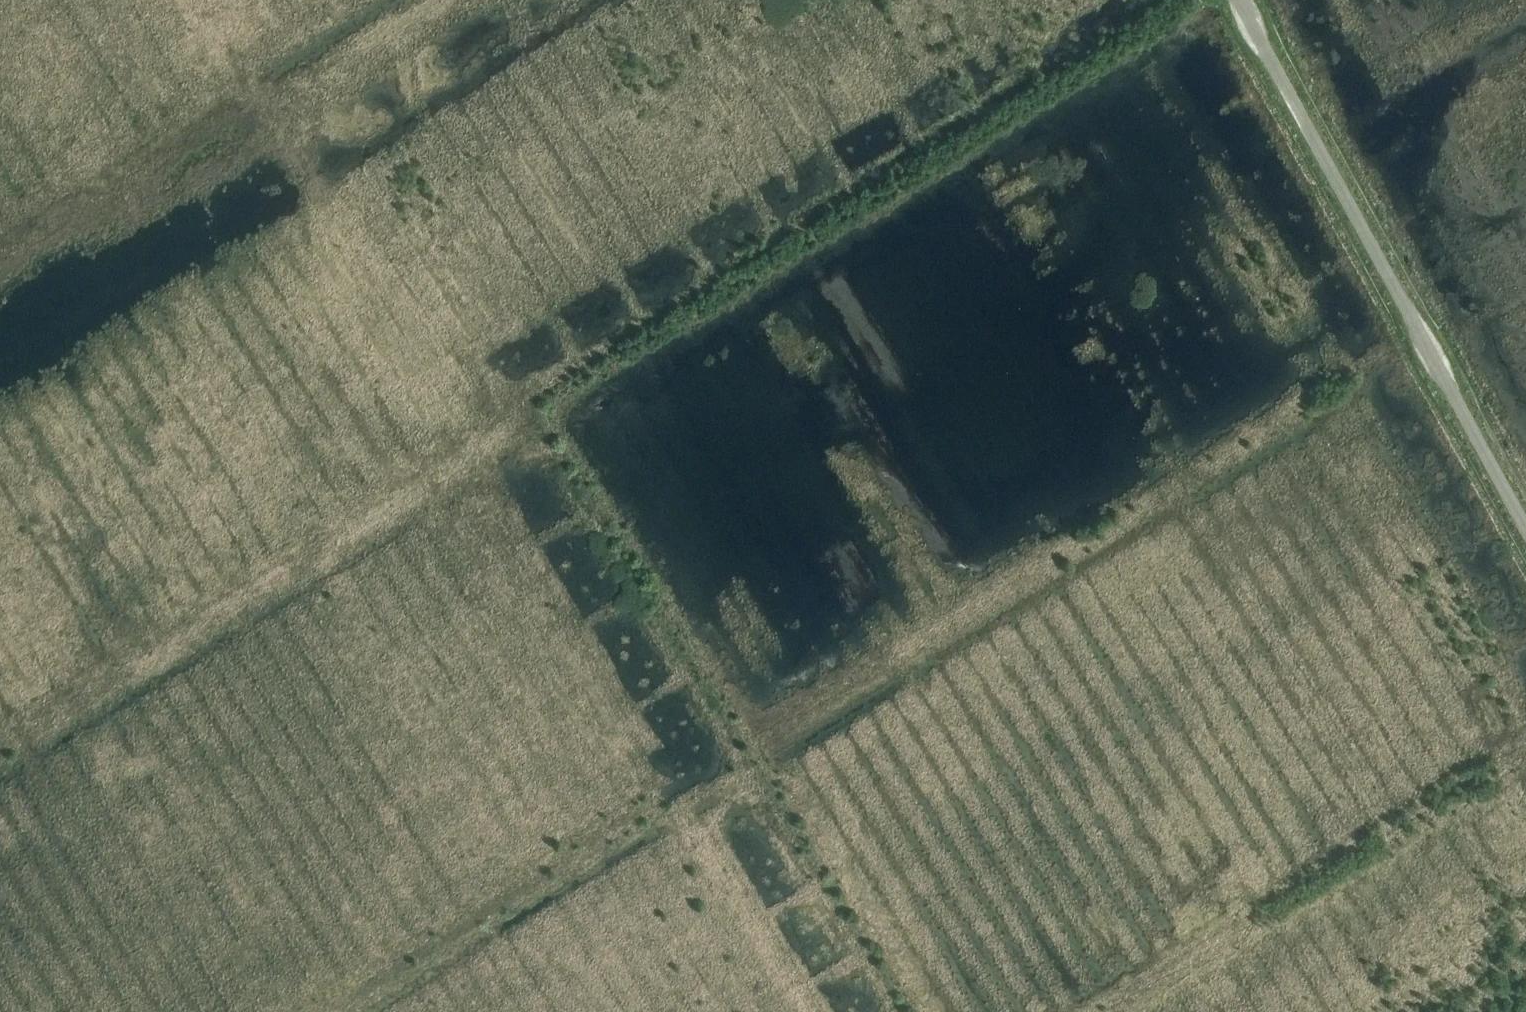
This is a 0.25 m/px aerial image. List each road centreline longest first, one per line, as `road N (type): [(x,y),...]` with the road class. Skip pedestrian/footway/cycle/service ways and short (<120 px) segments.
road 1 (tertiary): [(1525,531),(1239,0)]

